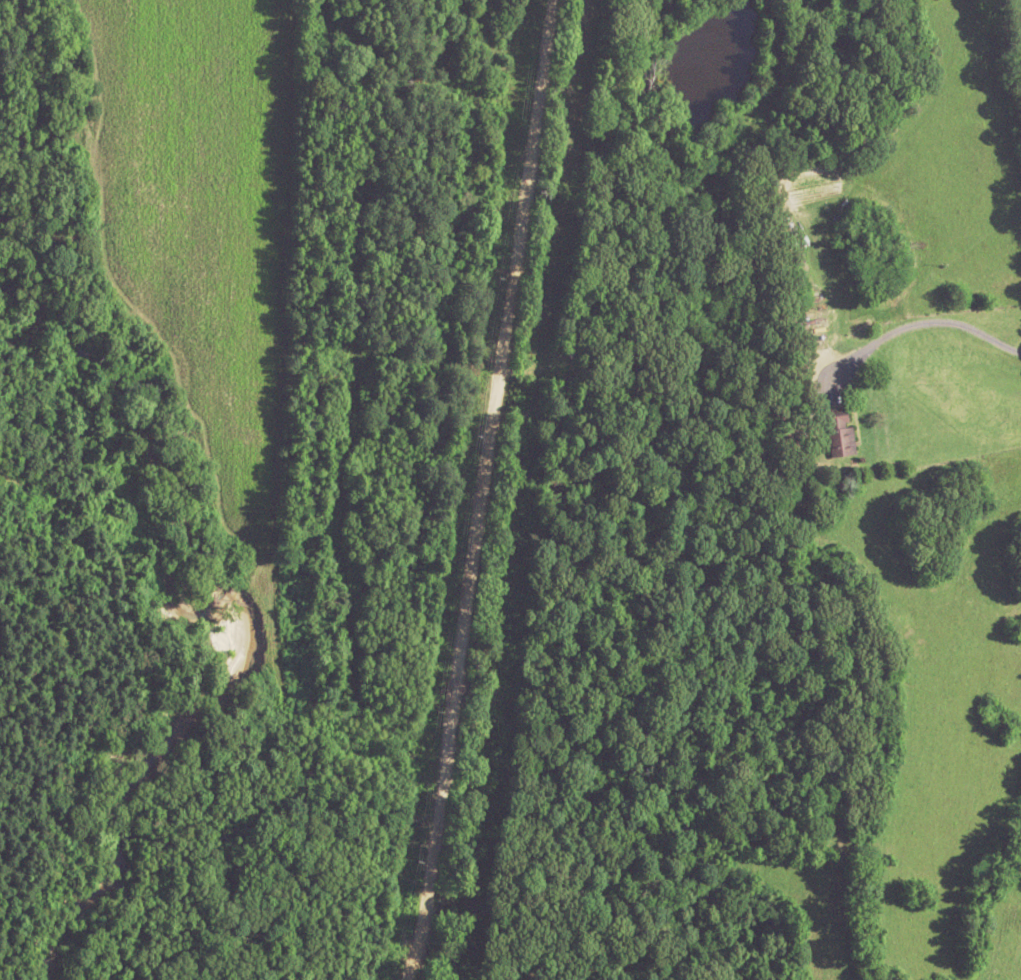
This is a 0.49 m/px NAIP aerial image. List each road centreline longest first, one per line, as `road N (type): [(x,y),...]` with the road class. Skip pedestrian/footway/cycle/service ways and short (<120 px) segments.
road 1 (residential): [(405,979),(422,937),(551,0)]

